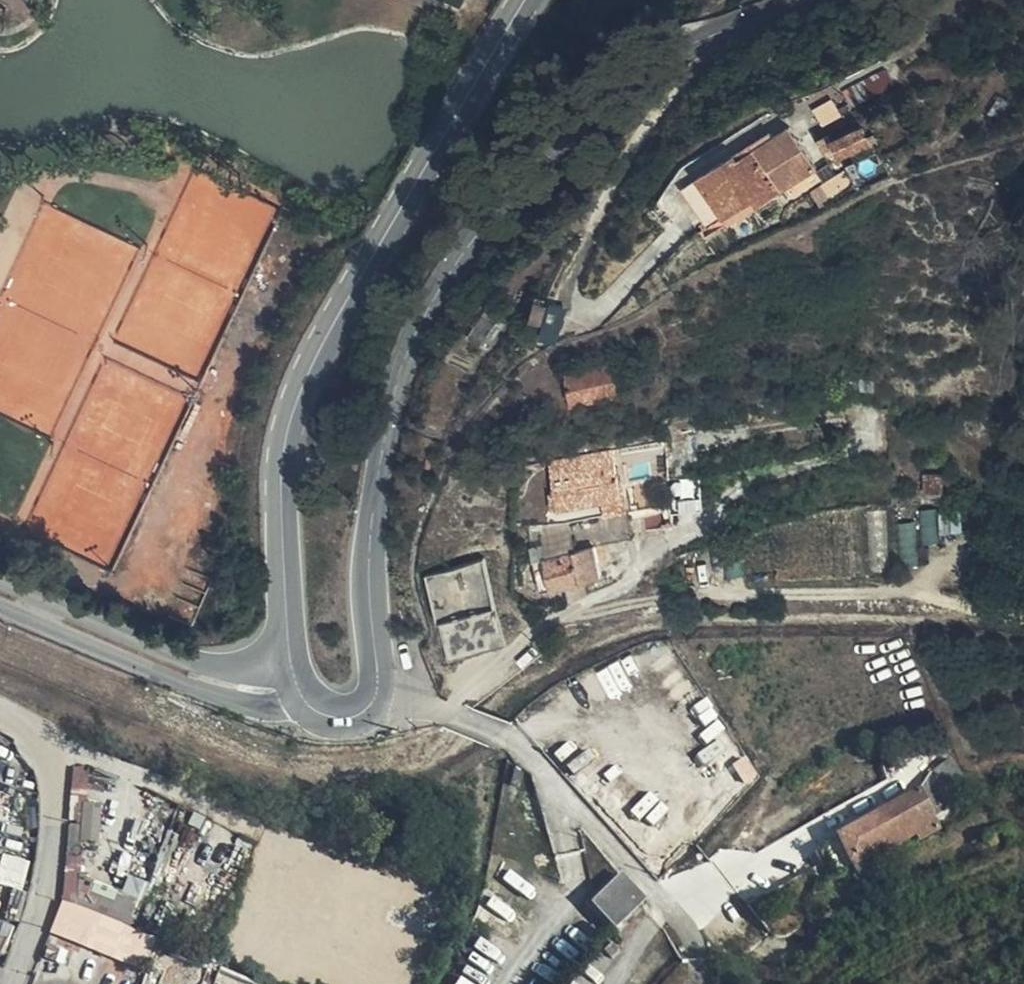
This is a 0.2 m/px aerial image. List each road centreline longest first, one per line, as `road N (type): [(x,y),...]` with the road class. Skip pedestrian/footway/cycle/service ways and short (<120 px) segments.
road 1 (secondary): [(379,690),(370,582),(382,459),(427,315),(461,259),(561,128),(621,72),(810,0)]
road 2 (secondary): [(523,0),(348,294),(304,387),(287,446),(285,511),(286,626),(300,694)]
road 3 (track): [(475,728),(551,662),(673,625),(1023,626)]
road 4 (unclassified): [(379,690),(514,743),(673,913),(687,945)]
road 5 (unclassified): [(0,592),(248,694),(300,694)]
road 6 (residential): [(14,983),(52,864),(51,788),(0,714)]

